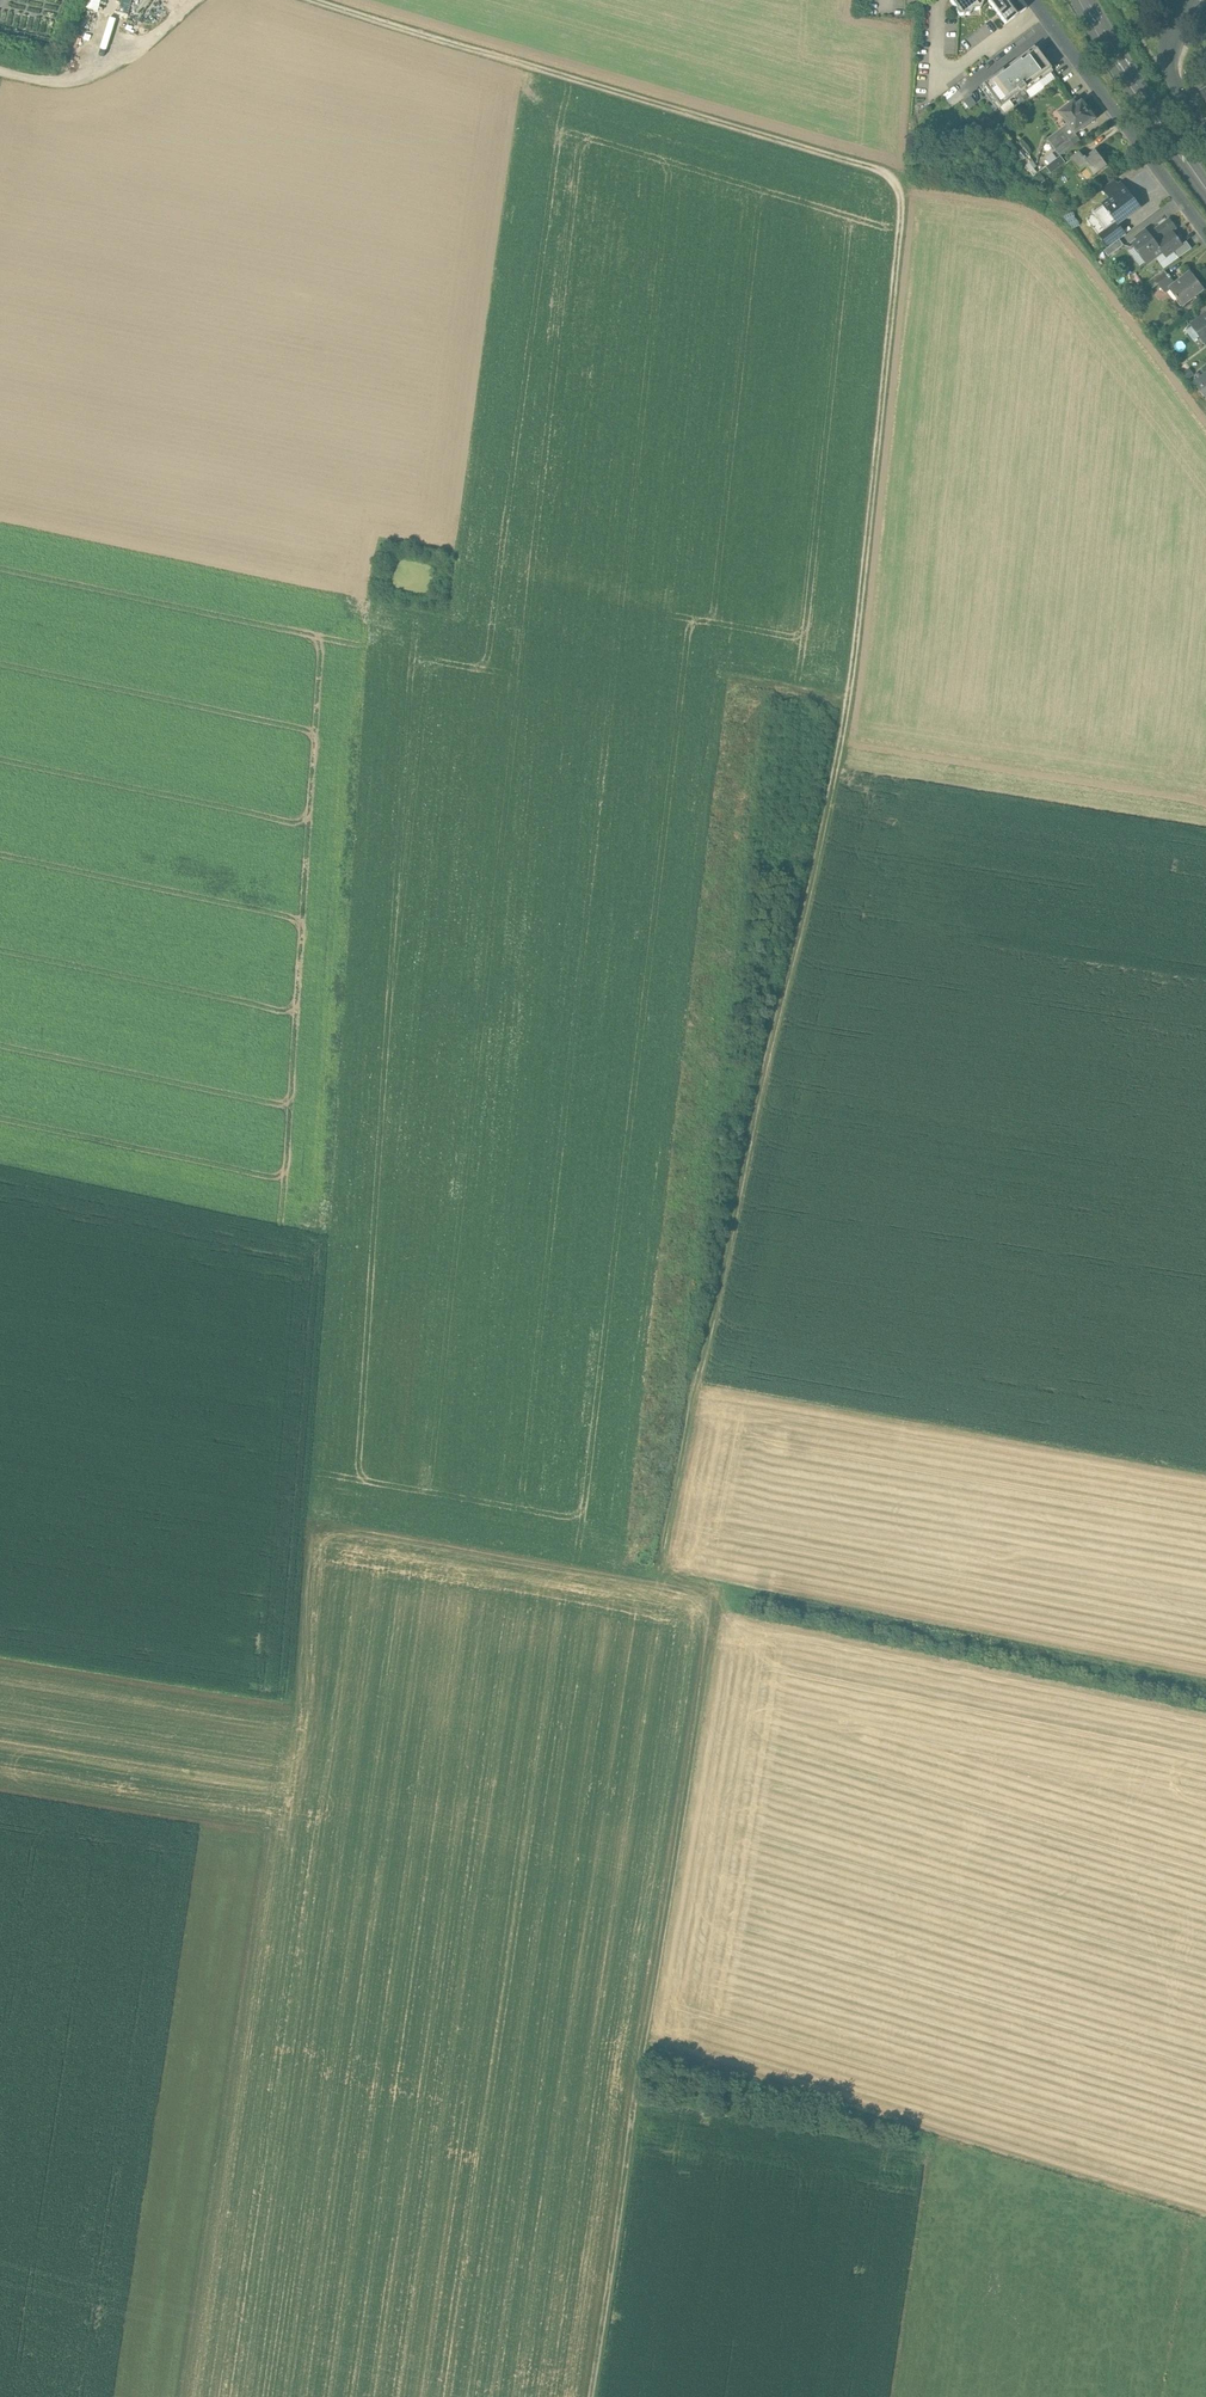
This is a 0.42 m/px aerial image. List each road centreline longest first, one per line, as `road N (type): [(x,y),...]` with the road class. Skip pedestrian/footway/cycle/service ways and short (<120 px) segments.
road 1 (track): [(590,2396),(712,1590),(670,1572),(667,1548),(838,770),(903,196),(893,176),(876,169),(313,0)]
road 2 (track): [(512,59),(454,578),(459,593),(852,680)]
road 3 (track): [(712,1590),(1205,1693)]
road 4 (residential): [(1205,228),(1035,0)]
road 5 (primary): [(1085,0),(1205,188)]
road 6 (track): [(194,0),(79,76),(0,66)]
road 7 (residential): [(1205,128),(1174,72),(1170,48),(1184,0)]

